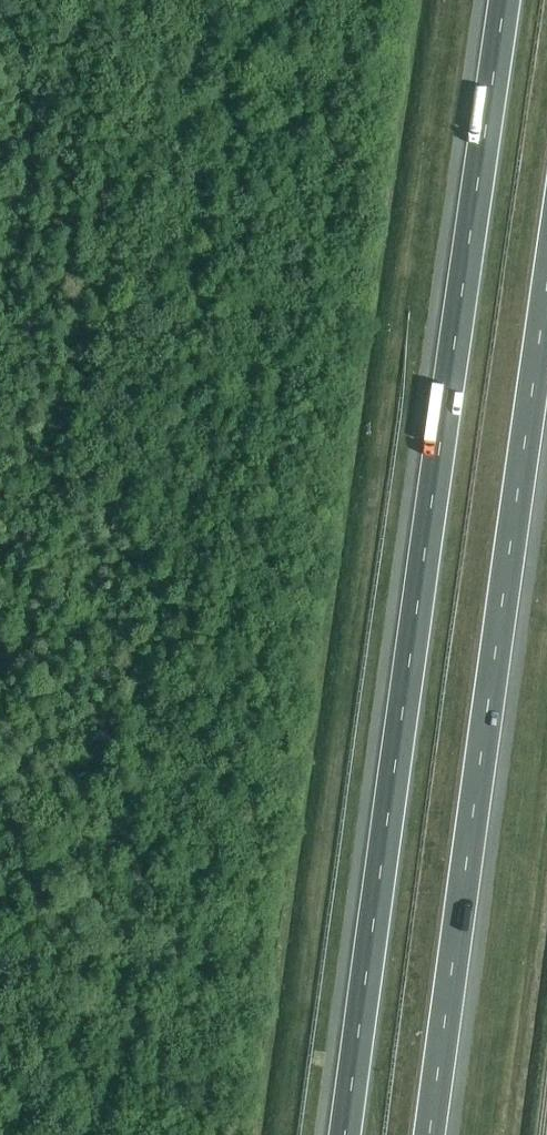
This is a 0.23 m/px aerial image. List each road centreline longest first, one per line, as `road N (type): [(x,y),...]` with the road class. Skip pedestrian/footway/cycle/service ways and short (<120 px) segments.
road 1 (motorway): [(506,0),(346,1134)]
road 2 (motorway): [(430,1134),(546,298)]

